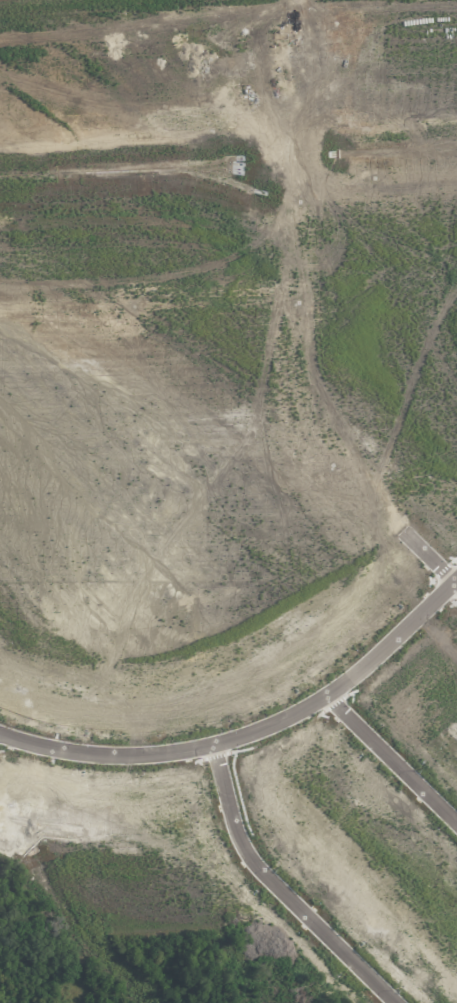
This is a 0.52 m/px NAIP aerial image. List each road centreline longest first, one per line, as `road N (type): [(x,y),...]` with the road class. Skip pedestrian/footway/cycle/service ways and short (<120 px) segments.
road 1 (residential): [(0,733),(48,750),(124,758),(263,732),(330,696),(456,579)]
road 2 (residential): [(216,746),(250,859),(397,1002)]
road 3 (residential): [(456,825),(330,696)]

